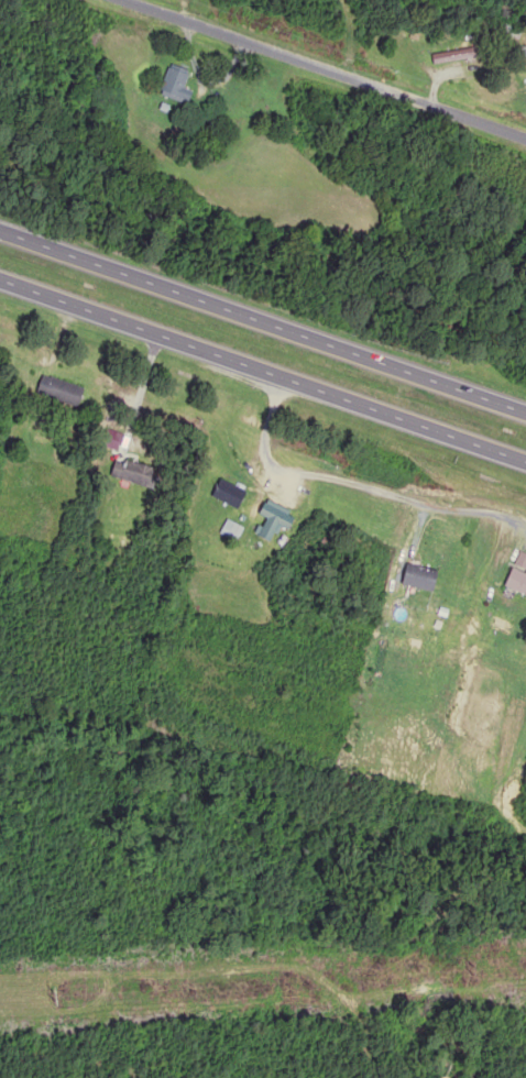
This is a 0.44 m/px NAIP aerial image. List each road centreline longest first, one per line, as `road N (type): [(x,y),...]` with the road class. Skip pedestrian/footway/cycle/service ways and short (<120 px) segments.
road 1 (trunk): [(0,280),(525,461)]
road 2 (trunk): [(525,411),(0,231)]
road 3 (residential): [(525,137),(120,0)]

